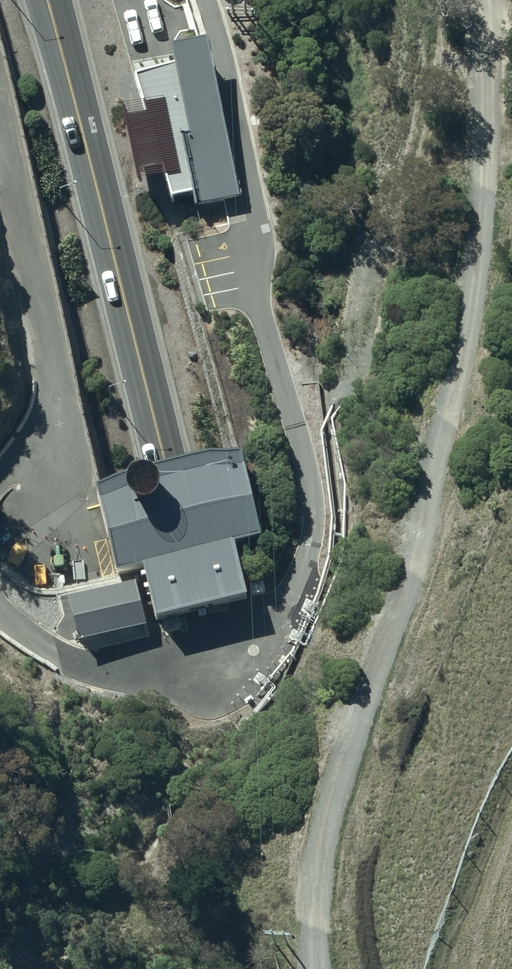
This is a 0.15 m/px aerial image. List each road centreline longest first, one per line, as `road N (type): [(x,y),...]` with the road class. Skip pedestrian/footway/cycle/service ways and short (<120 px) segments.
road 1 (trunk): [(265,968),(170,473),(48,0)]
road 2 (track): [(483,0),(488,134),(478,262),(429,525),(317,857),(317,968)]

